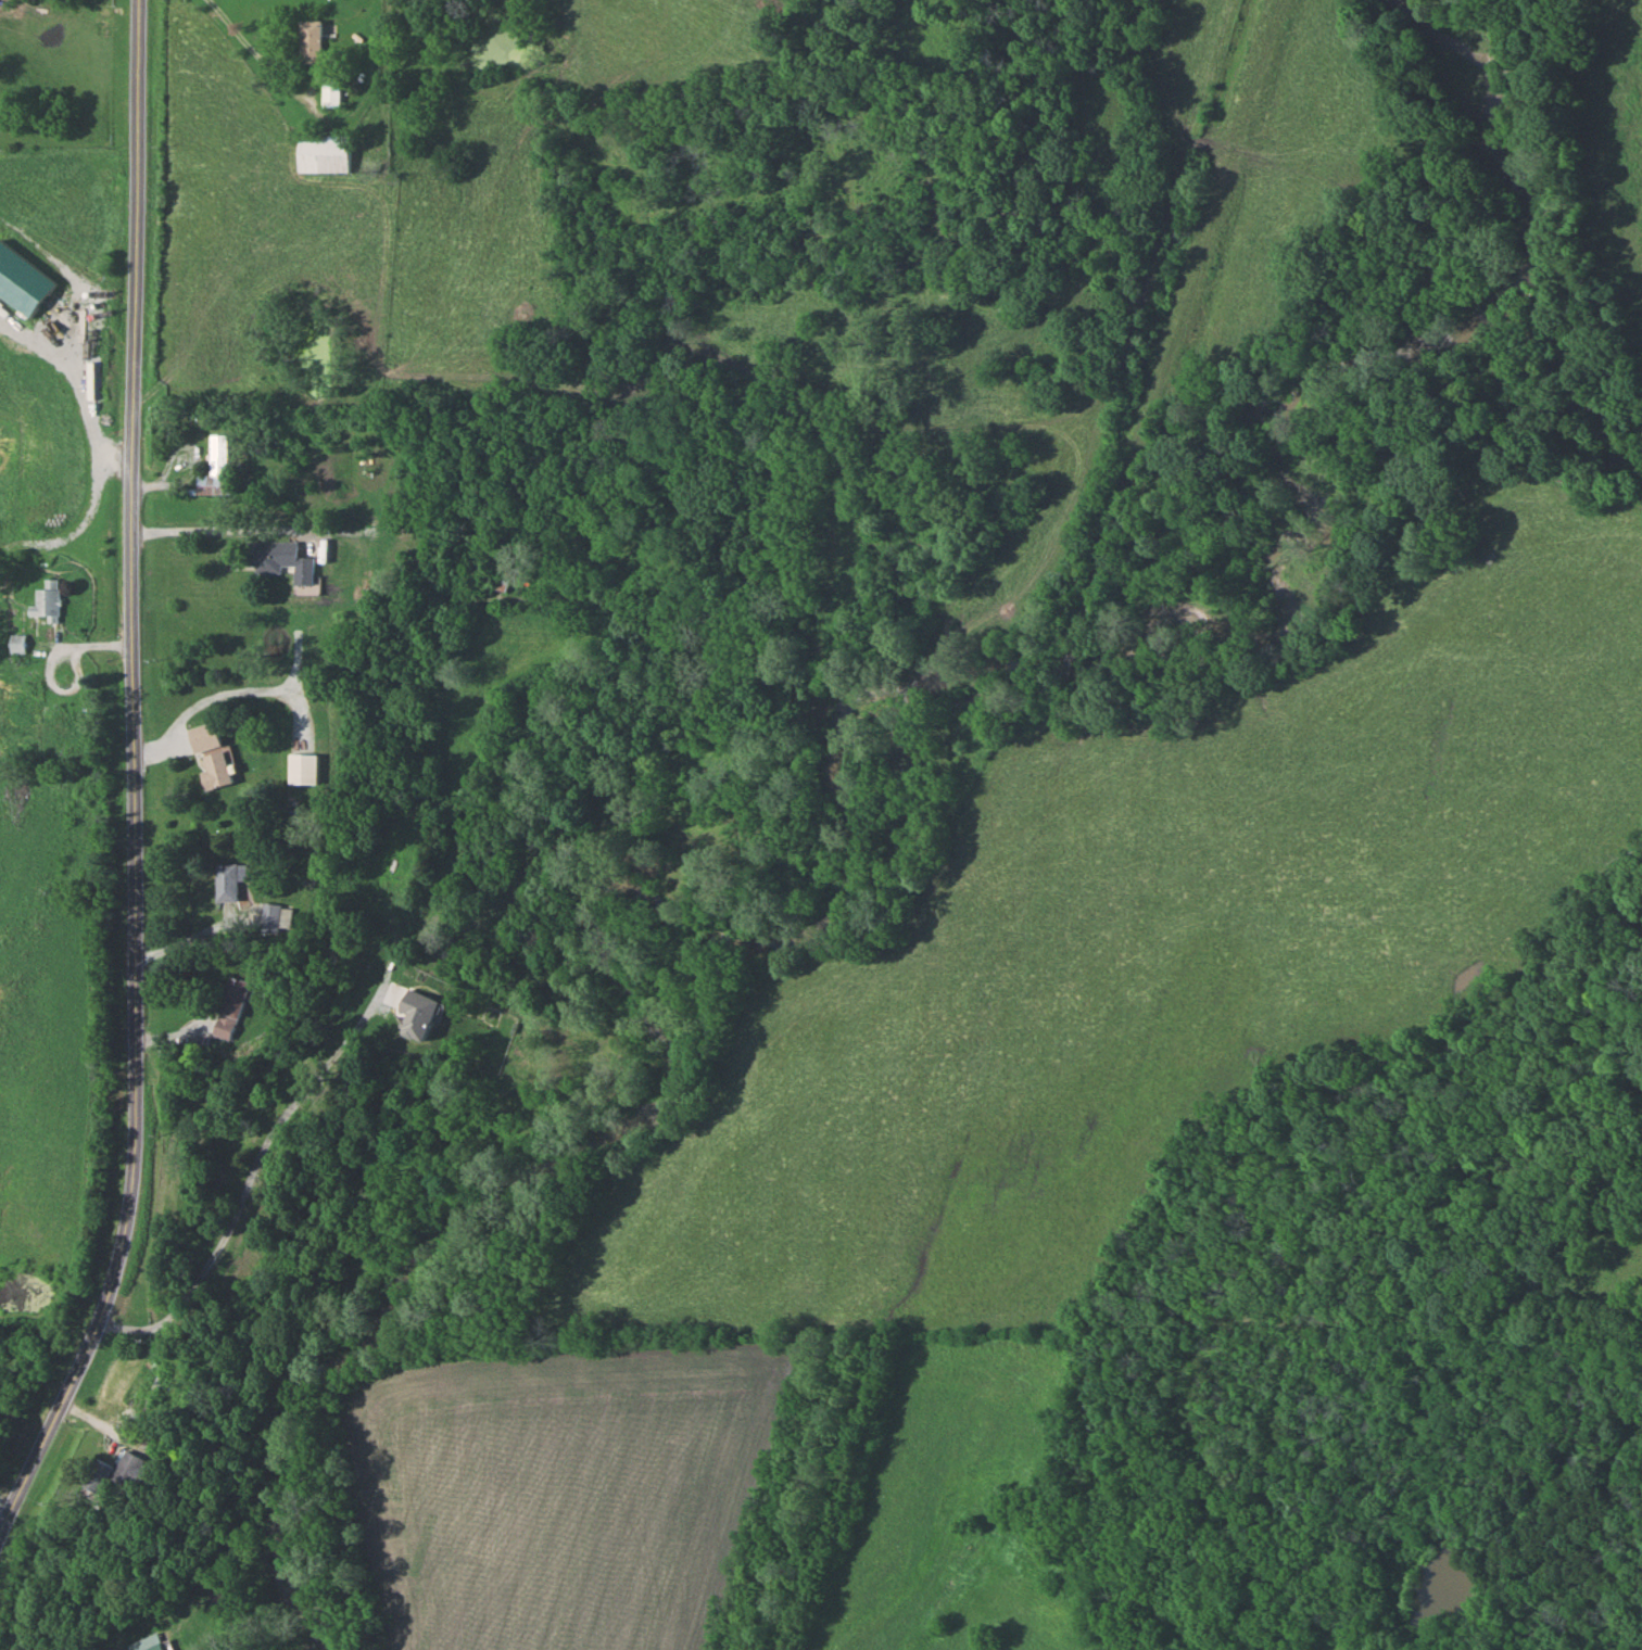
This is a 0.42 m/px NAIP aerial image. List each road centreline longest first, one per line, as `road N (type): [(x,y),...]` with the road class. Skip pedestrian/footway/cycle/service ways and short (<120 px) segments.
road 1 (tertiary): [(142,0),(140,1213),(105,1343),(53,1449),(22,1492),(0,1550)]

